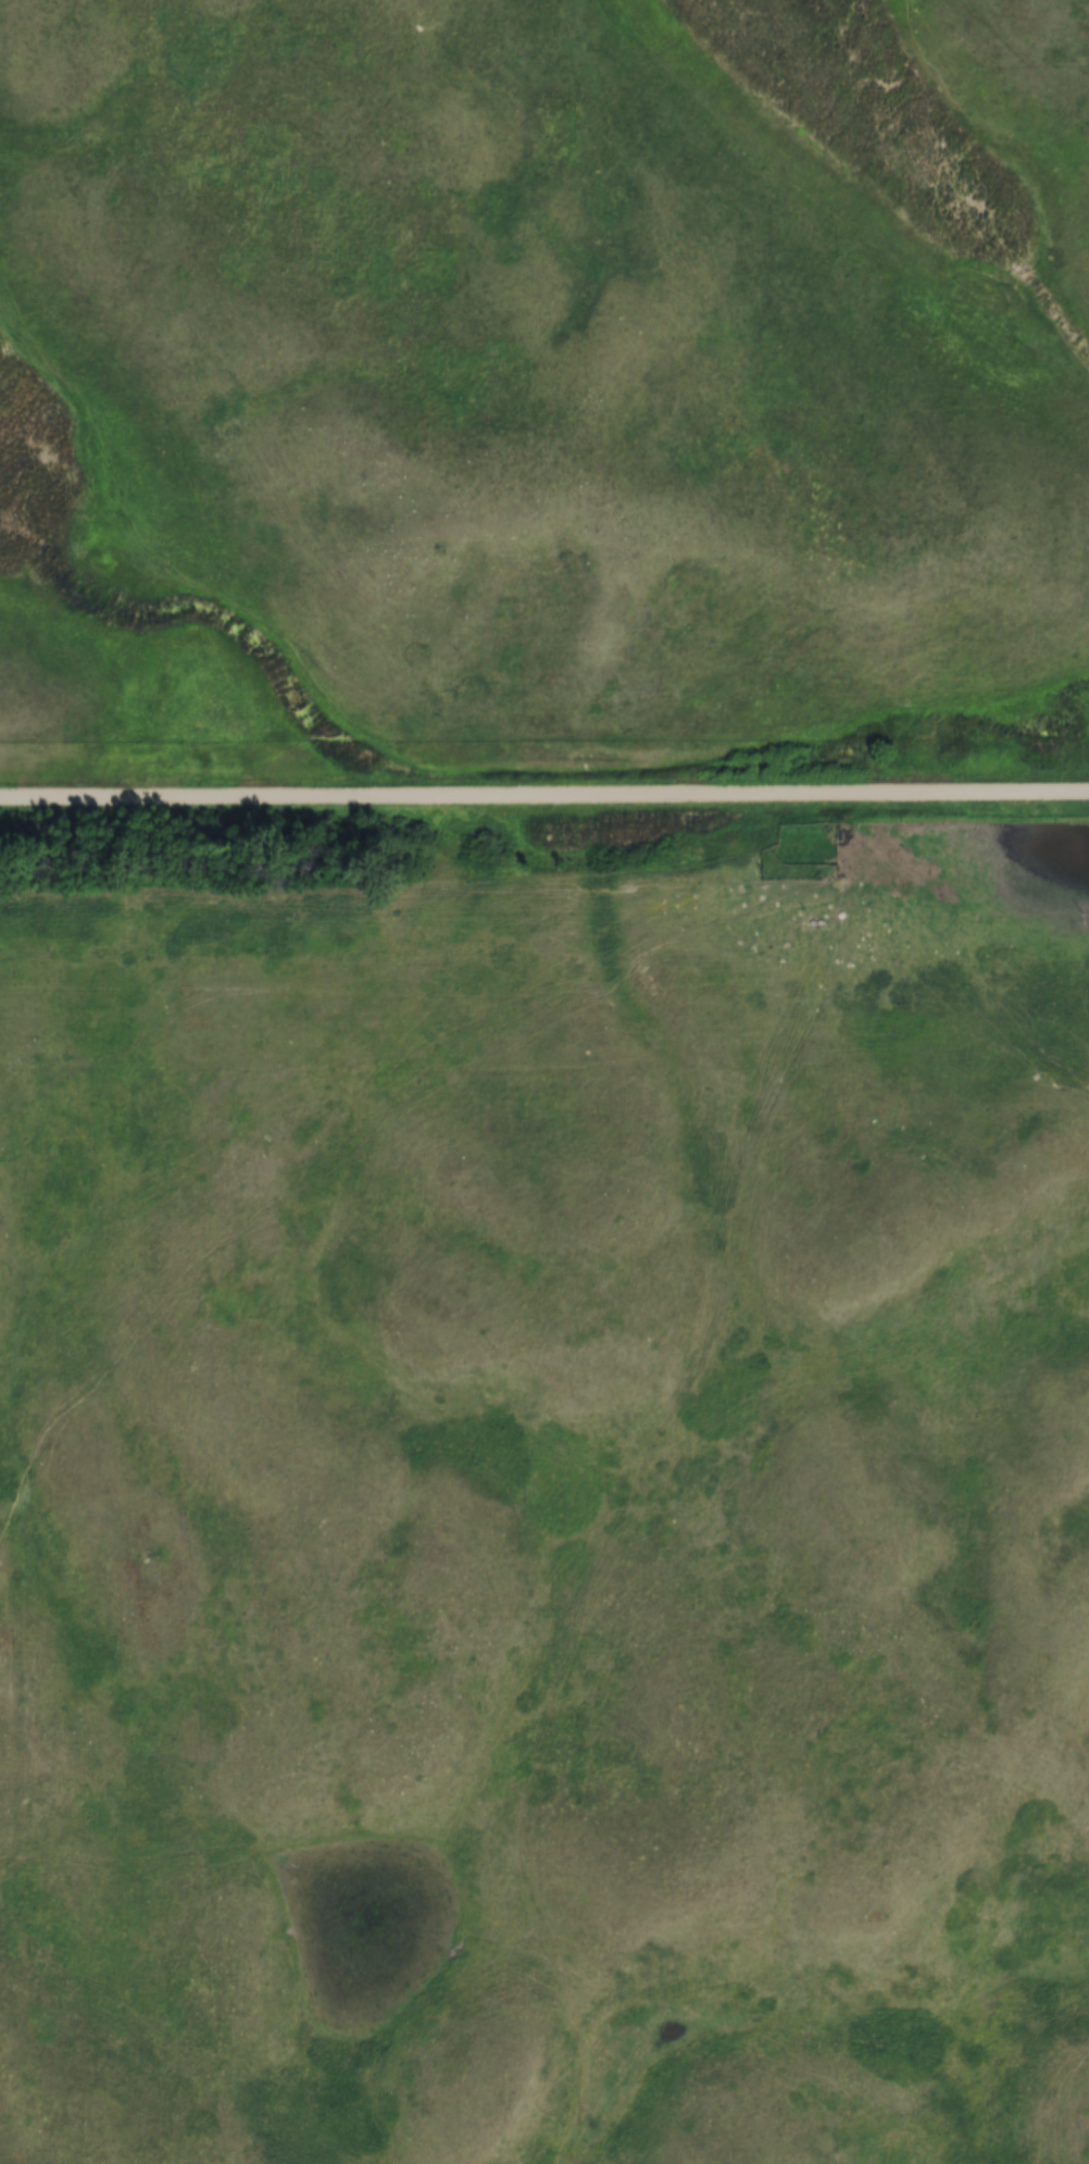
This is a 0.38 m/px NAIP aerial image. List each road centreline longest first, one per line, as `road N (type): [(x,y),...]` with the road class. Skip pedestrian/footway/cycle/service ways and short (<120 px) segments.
road 1 (residential): [(1088,797),(0,801)]

